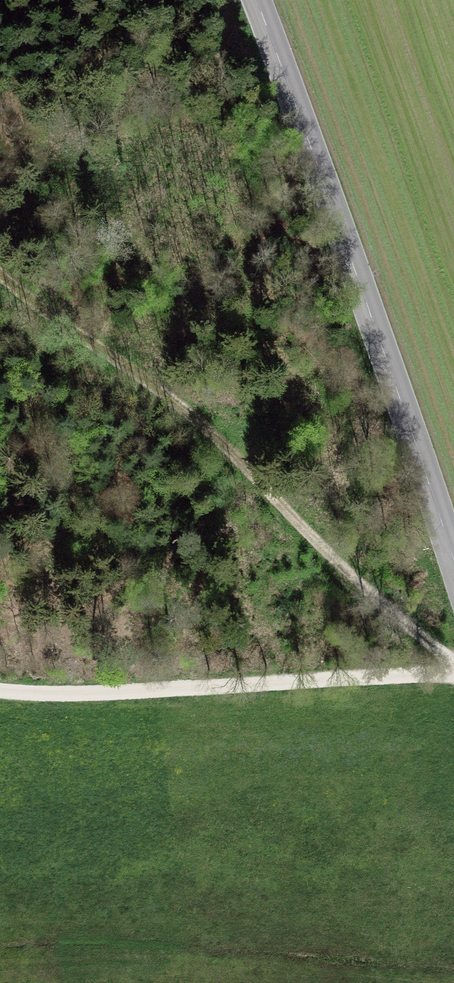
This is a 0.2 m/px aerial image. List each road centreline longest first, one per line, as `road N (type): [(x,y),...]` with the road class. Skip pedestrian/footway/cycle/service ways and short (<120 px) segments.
road 1 (secondary): [(251,0),(453,571)]
road 2 (track): [(0,277),(168,398),(322,551),(453,661)]
road 3 (track): [(0,690),(453,672)]

